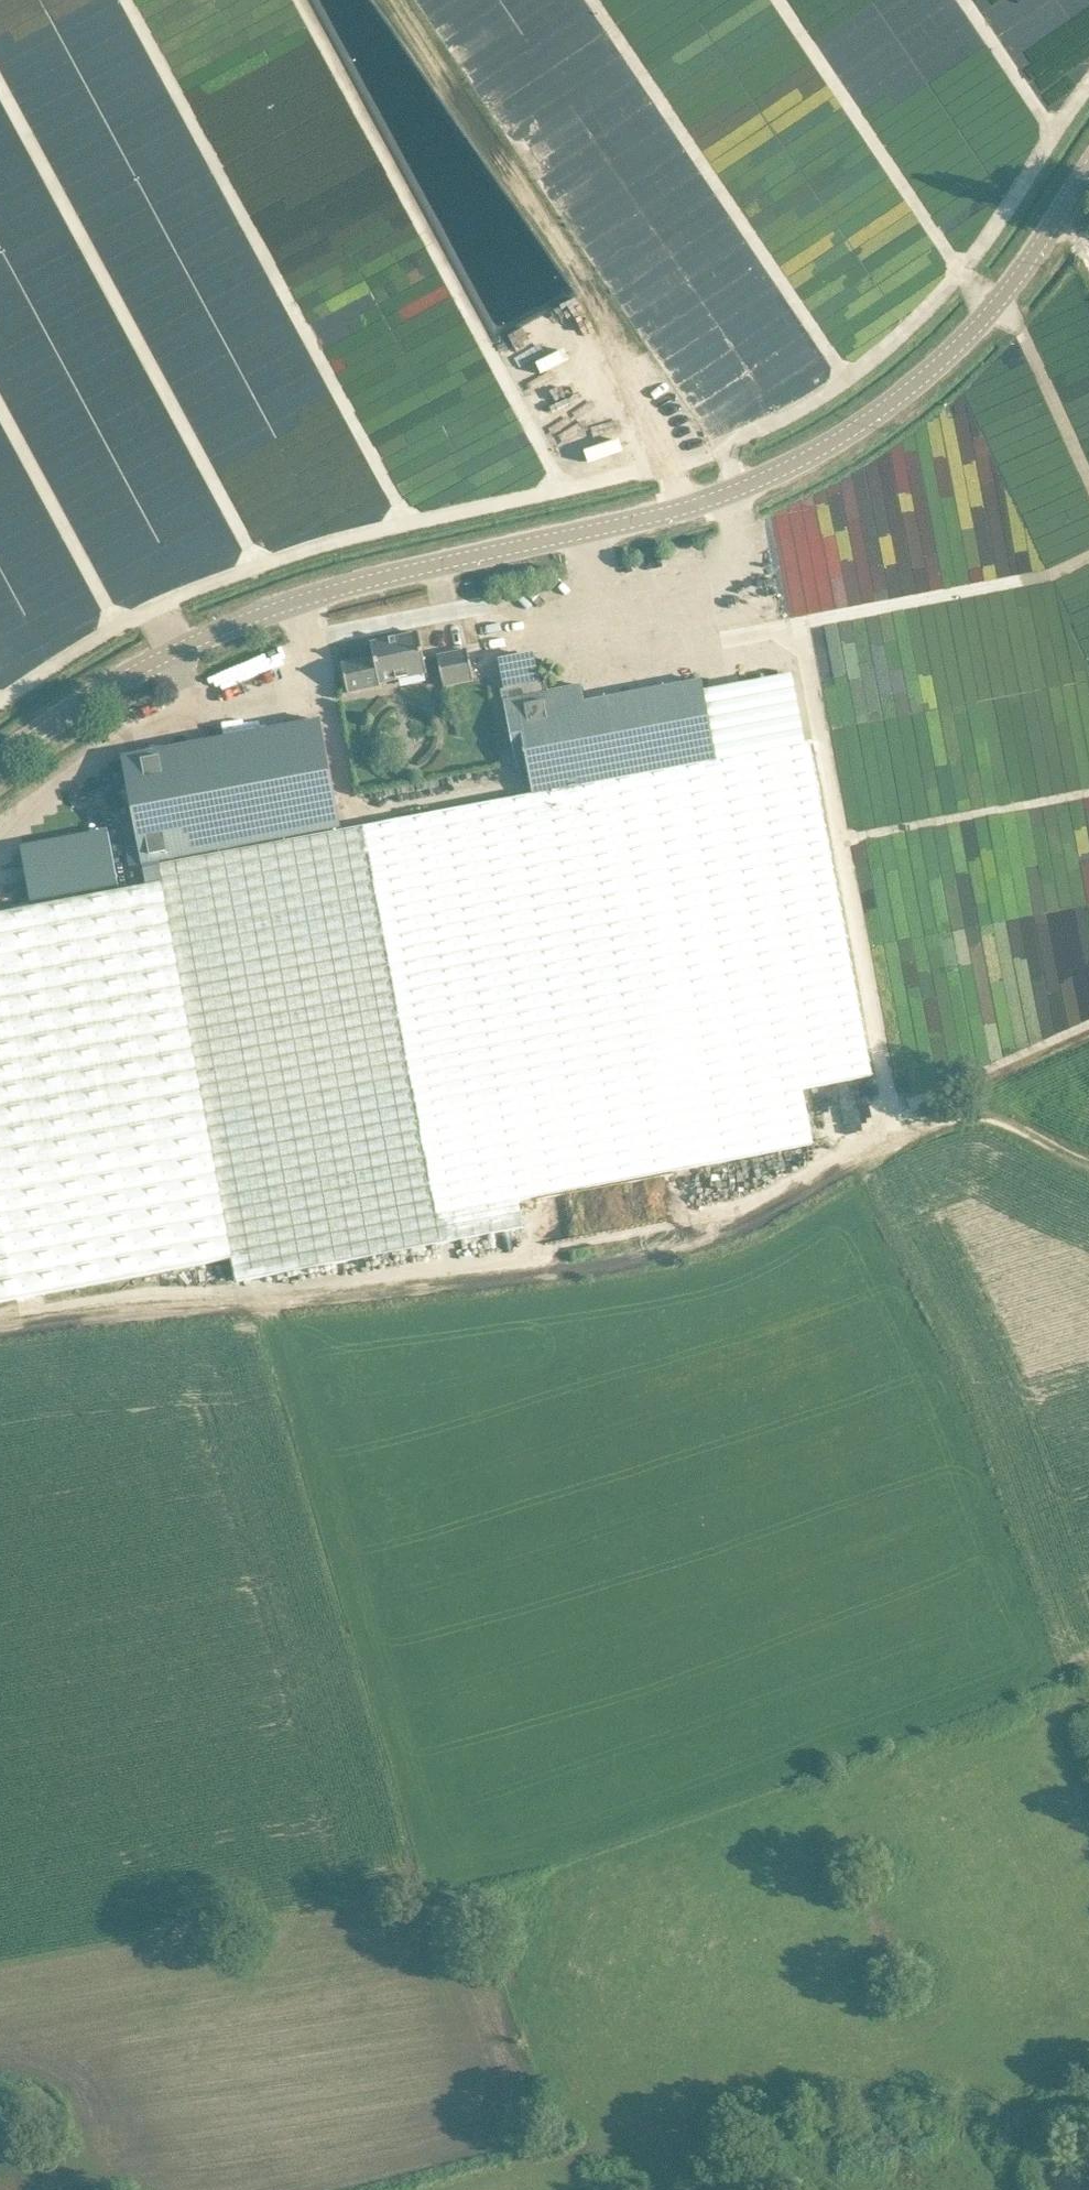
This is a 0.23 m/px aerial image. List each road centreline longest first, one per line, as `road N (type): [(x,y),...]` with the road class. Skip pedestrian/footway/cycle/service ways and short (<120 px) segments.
road 1 (tertiary): [(0,761),(155,659),(240,622),(330,591),(689,507),(810,455),(905,393),(964,340),(1088,172)]
road 2 (track): [(0,1327),(182,1305),(470,1294),(627,1268),(737,1241),(965,1117),(1009,1118),(1088,1163)]
road 3 (track): [(422,0),(619,354),(689,507)]

